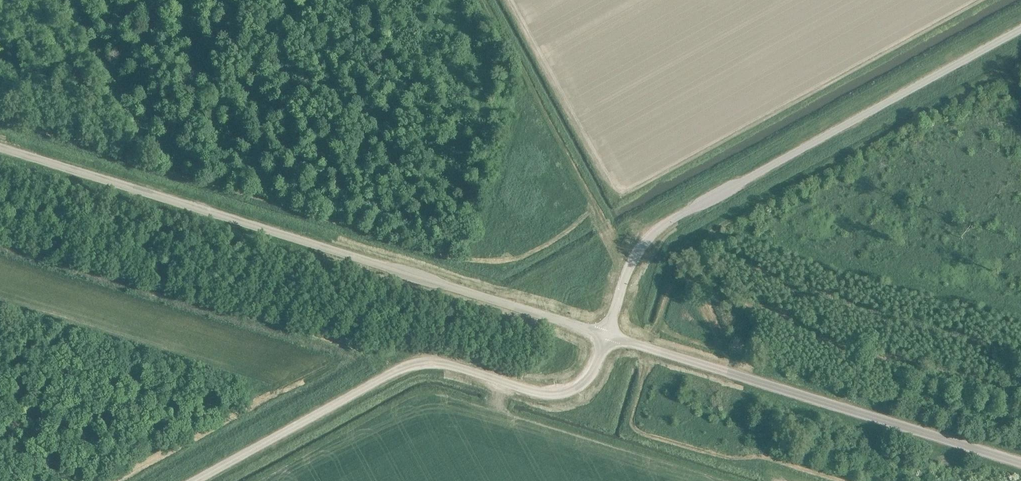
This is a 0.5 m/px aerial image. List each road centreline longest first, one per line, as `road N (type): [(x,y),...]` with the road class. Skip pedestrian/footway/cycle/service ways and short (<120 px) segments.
road 1 (unclassified): [(604,334),(0,146)]
road 2 (unclassified): [(604,334),(649,233),(1020,30)]
road 3 (unclassified): [(190,480),(404,364),(450,364),(544,394),(571,389),(592,370),(604,334)]
road 4 (unclassified): [(1020,461),(604,334)]
road 5 (track): [(452,256),(505,266),(600,214),(484,0)]
road 6 (track): [(879,136),(1020,60)]

